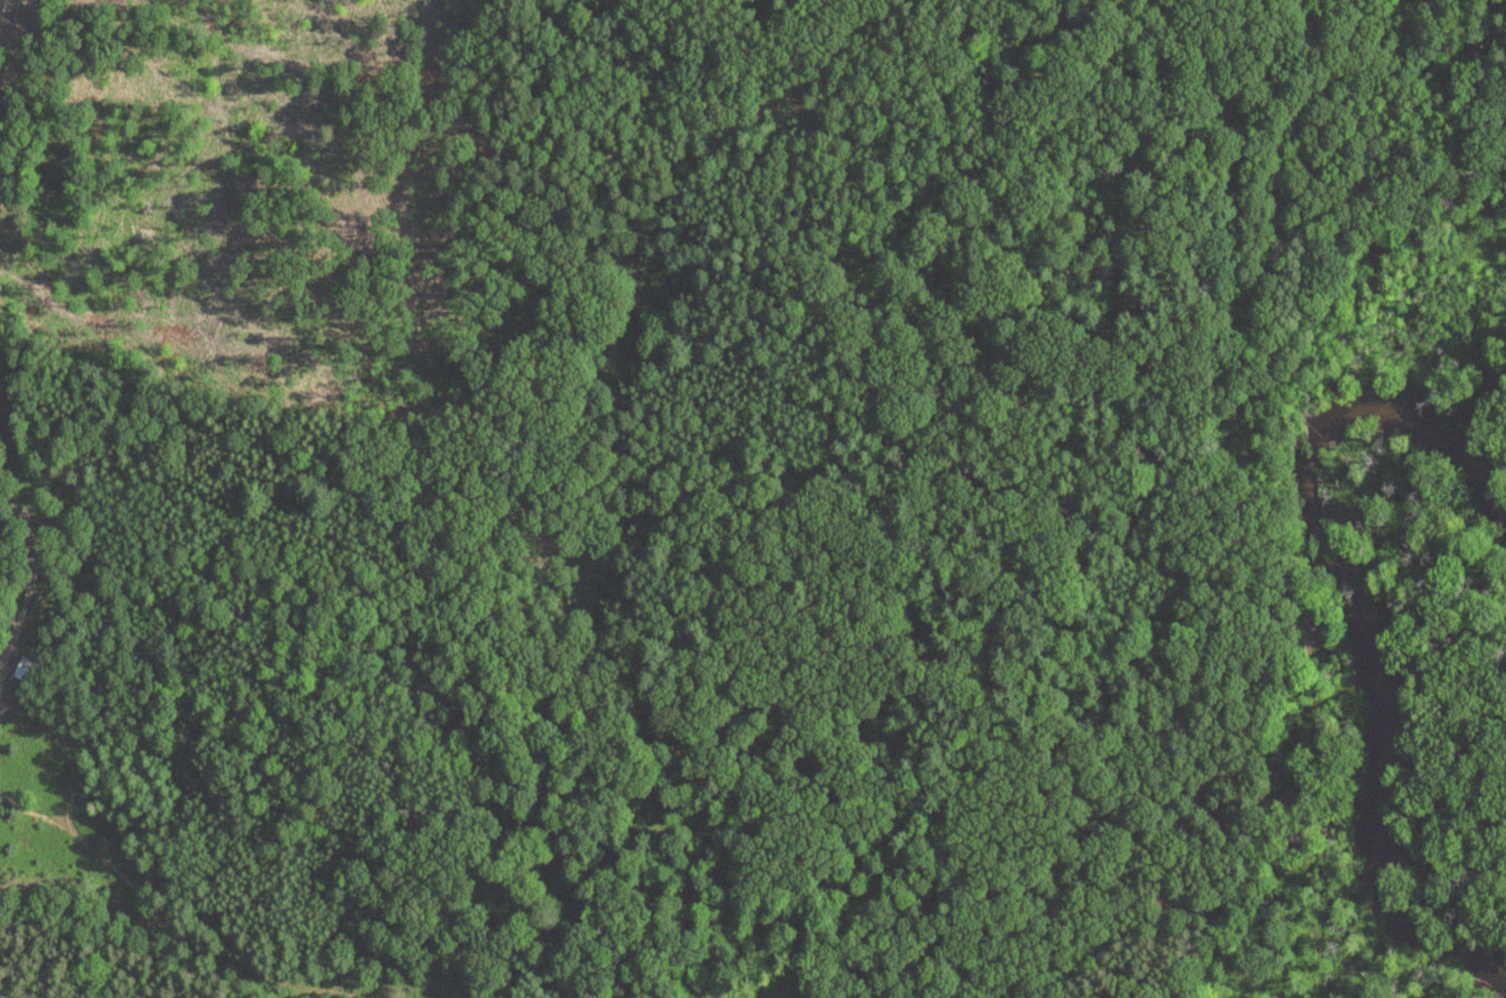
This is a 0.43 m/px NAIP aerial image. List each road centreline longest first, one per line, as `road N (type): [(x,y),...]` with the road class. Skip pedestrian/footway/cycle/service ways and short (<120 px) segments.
road 1 (track): [(1328,997),(1324,692),(1253,508),(1297,250),(1316,186),(1314,0)]

